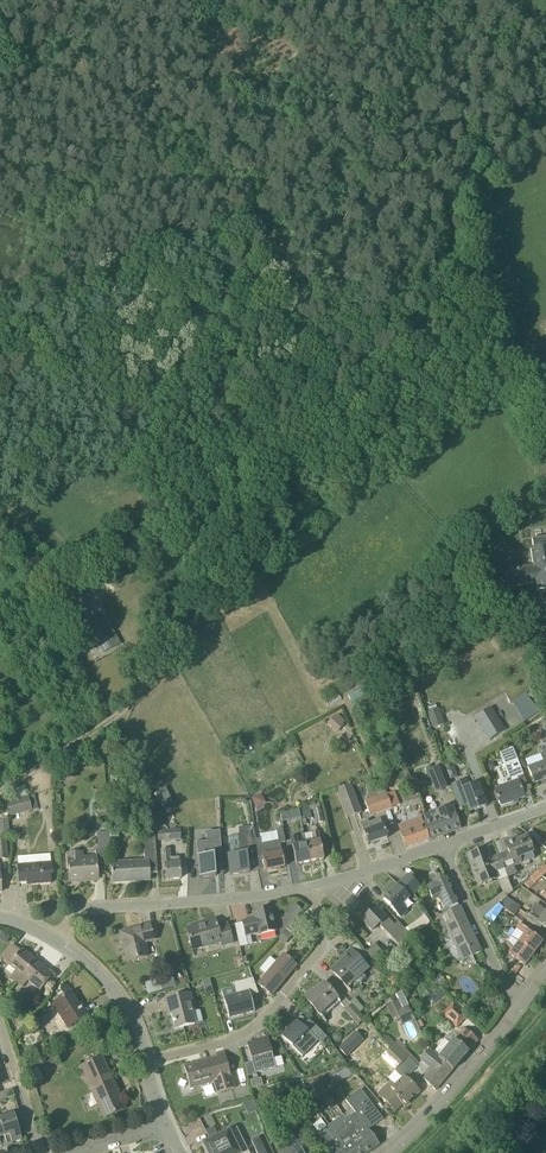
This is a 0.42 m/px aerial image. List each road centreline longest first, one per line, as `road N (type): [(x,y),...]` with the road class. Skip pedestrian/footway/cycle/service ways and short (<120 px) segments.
road 1 (unclassified): [(145,1061),(239,1038),(310,967),(317,956),(313,887)]
road 2 (unclassified): [(62,939),(93,910),(212,907),(313,887)]
road 3 (unclassified): [(380,1152),(434,1111),(518,1005)]
road 4 (unclassified): [(518,1005),(447,852)]
road 5 (unclassified): [(62,939),(124,1004),(145,1061)]
road 6 (unclassified): [(313,887),(447,852)]
road 7 (unclassified): [(40,1152),(0,1028)]

